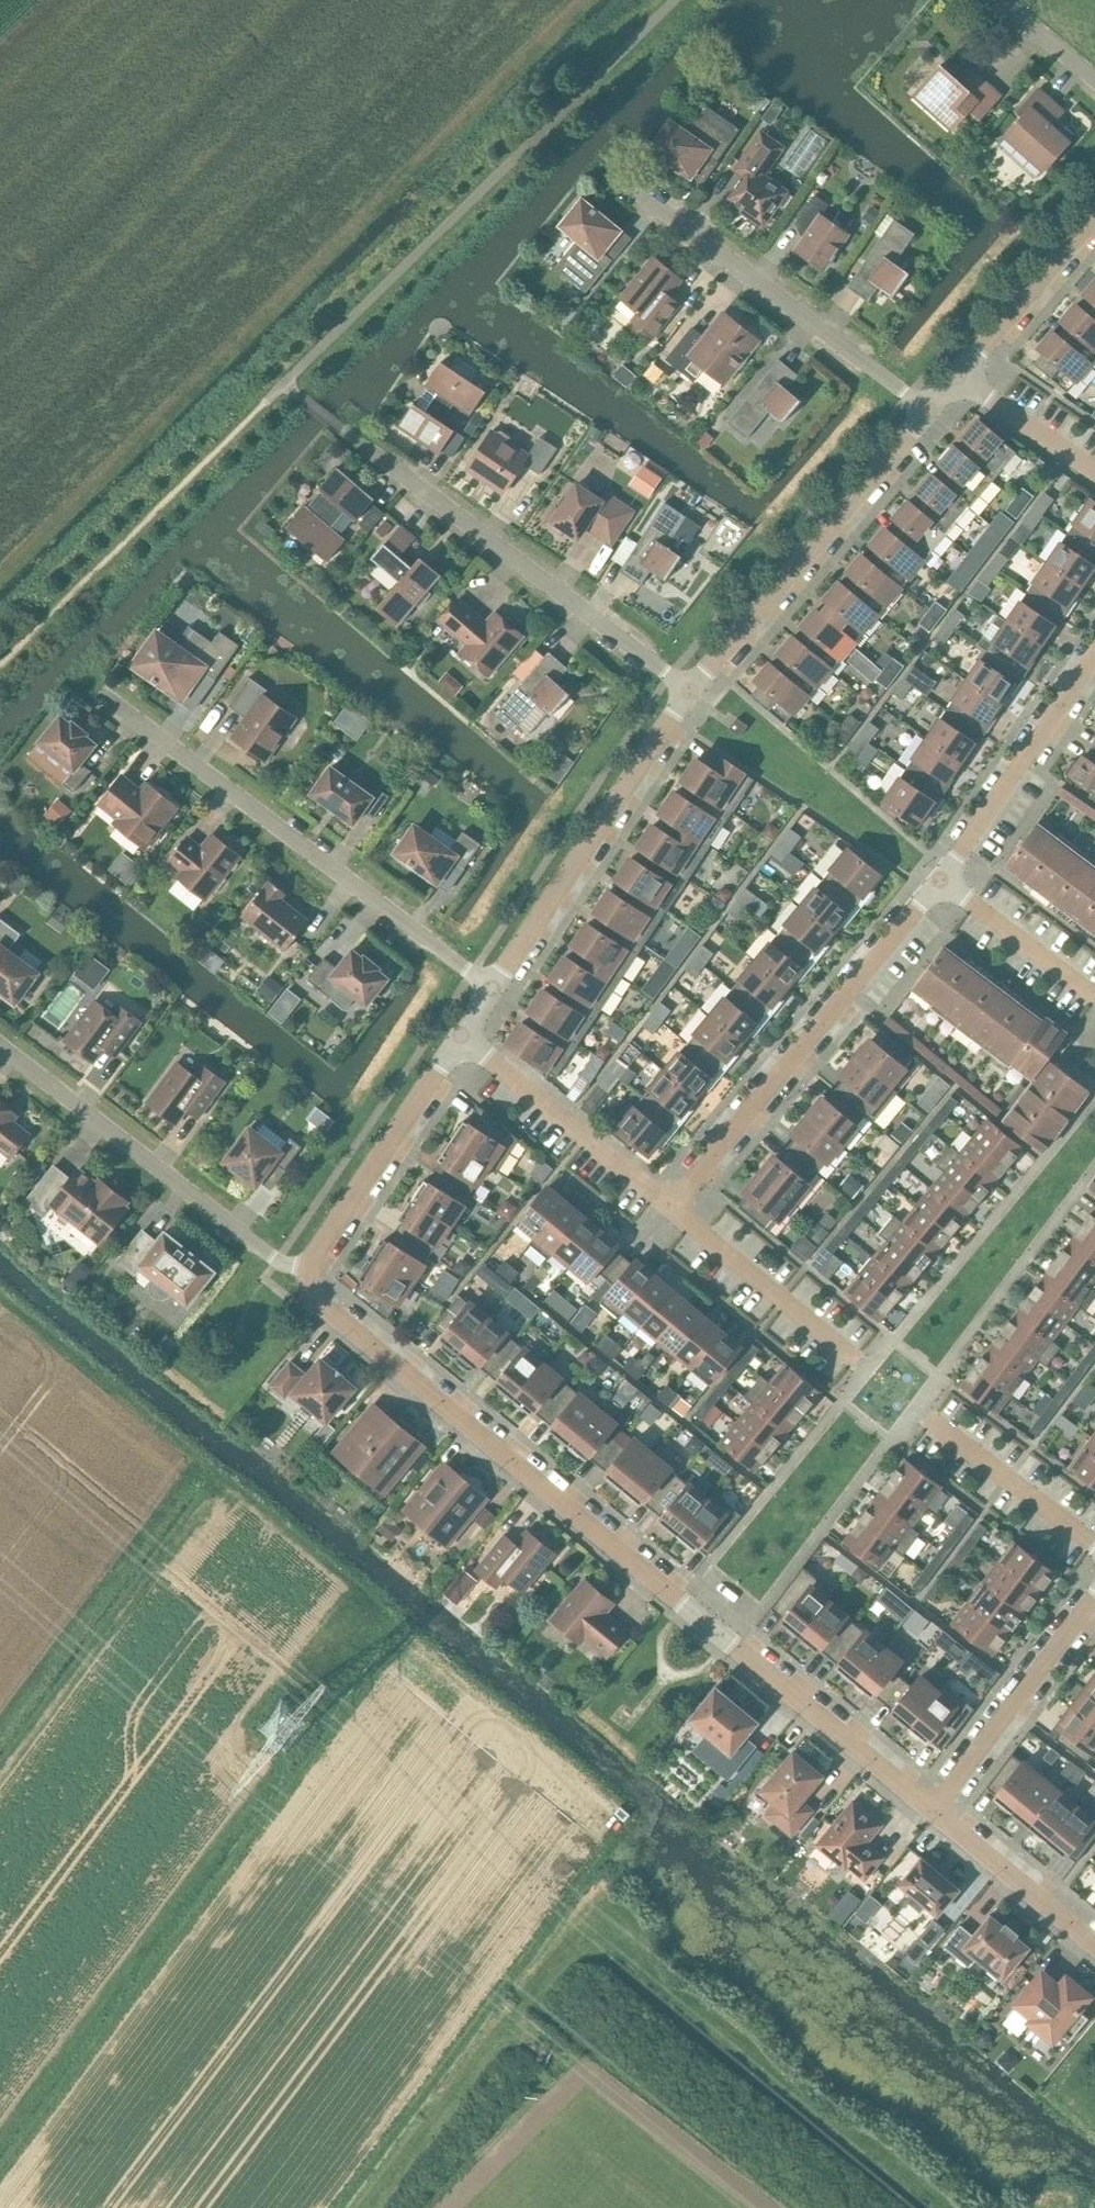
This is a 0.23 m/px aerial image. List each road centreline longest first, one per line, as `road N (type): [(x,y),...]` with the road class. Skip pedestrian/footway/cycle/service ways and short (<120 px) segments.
road 1 (unclassified): [(931,1811),(327,1308),(309,1269)]
road 2 (residential): [(101,694),(493,988)]
road 3 (residential): [(690,689),(343,429)]
road 4 (residential): [(669,1207),(940,880)]
road 5 (residential): [(309,1269),(277,1262),(0,1045)]
road 6 (residential): [(927,410),(630,186)]
road 7 (unclassified): [(690,689),(927,410)]
road 8 (unclassified): [(493,988),(690,689)]
road 9 (unclassified): [(309,1269),(316,1246),(461,1036)]
road 10 (residential): [(940,880),(1094,655)]
road 11 (residential): [(931,1811),(1094,1594)]
road 12 (residential): [(461,1036),(669,1207)]
road 13 (residential): [(669,1207),(858,1362)]
road 14 (unclassified): [(1094,1947),(931,1811)]
road 15 (unclassified): [(956,376),(1094,215)]
road 16 (residential): [(940,880),(1094,995)]
road 17 (residential): [(1094,470),(956,376)]

